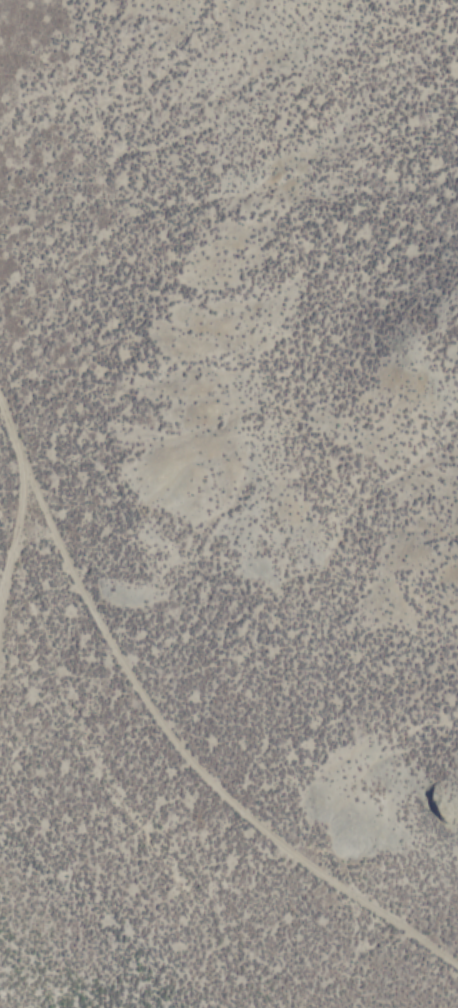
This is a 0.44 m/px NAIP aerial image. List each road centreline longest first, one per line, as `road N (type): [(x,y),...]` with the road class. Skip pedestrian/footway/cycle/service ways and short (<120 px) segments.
road 1 (track): [(457,962),(317,871),(204,776),(170,735),(83,592),(0,401)]

